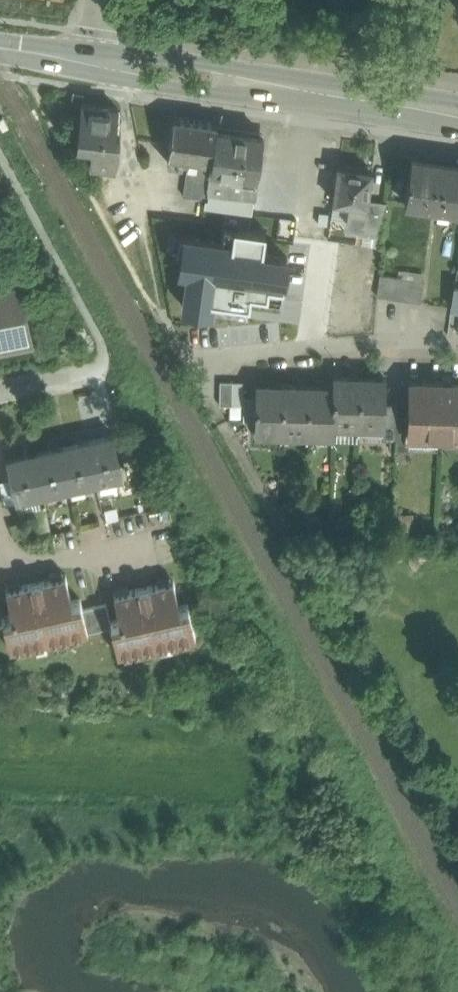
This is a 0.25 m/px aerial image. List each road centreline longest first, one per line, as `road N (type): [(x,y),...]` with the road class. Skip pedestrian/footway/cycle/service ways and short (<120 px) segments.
road 1 (primary): [(105,62),(457,109)]
road 2 (residential): [(189,355),(457,352)]
road 3 (residential): [(8,542),(27,563),(149,556)]

